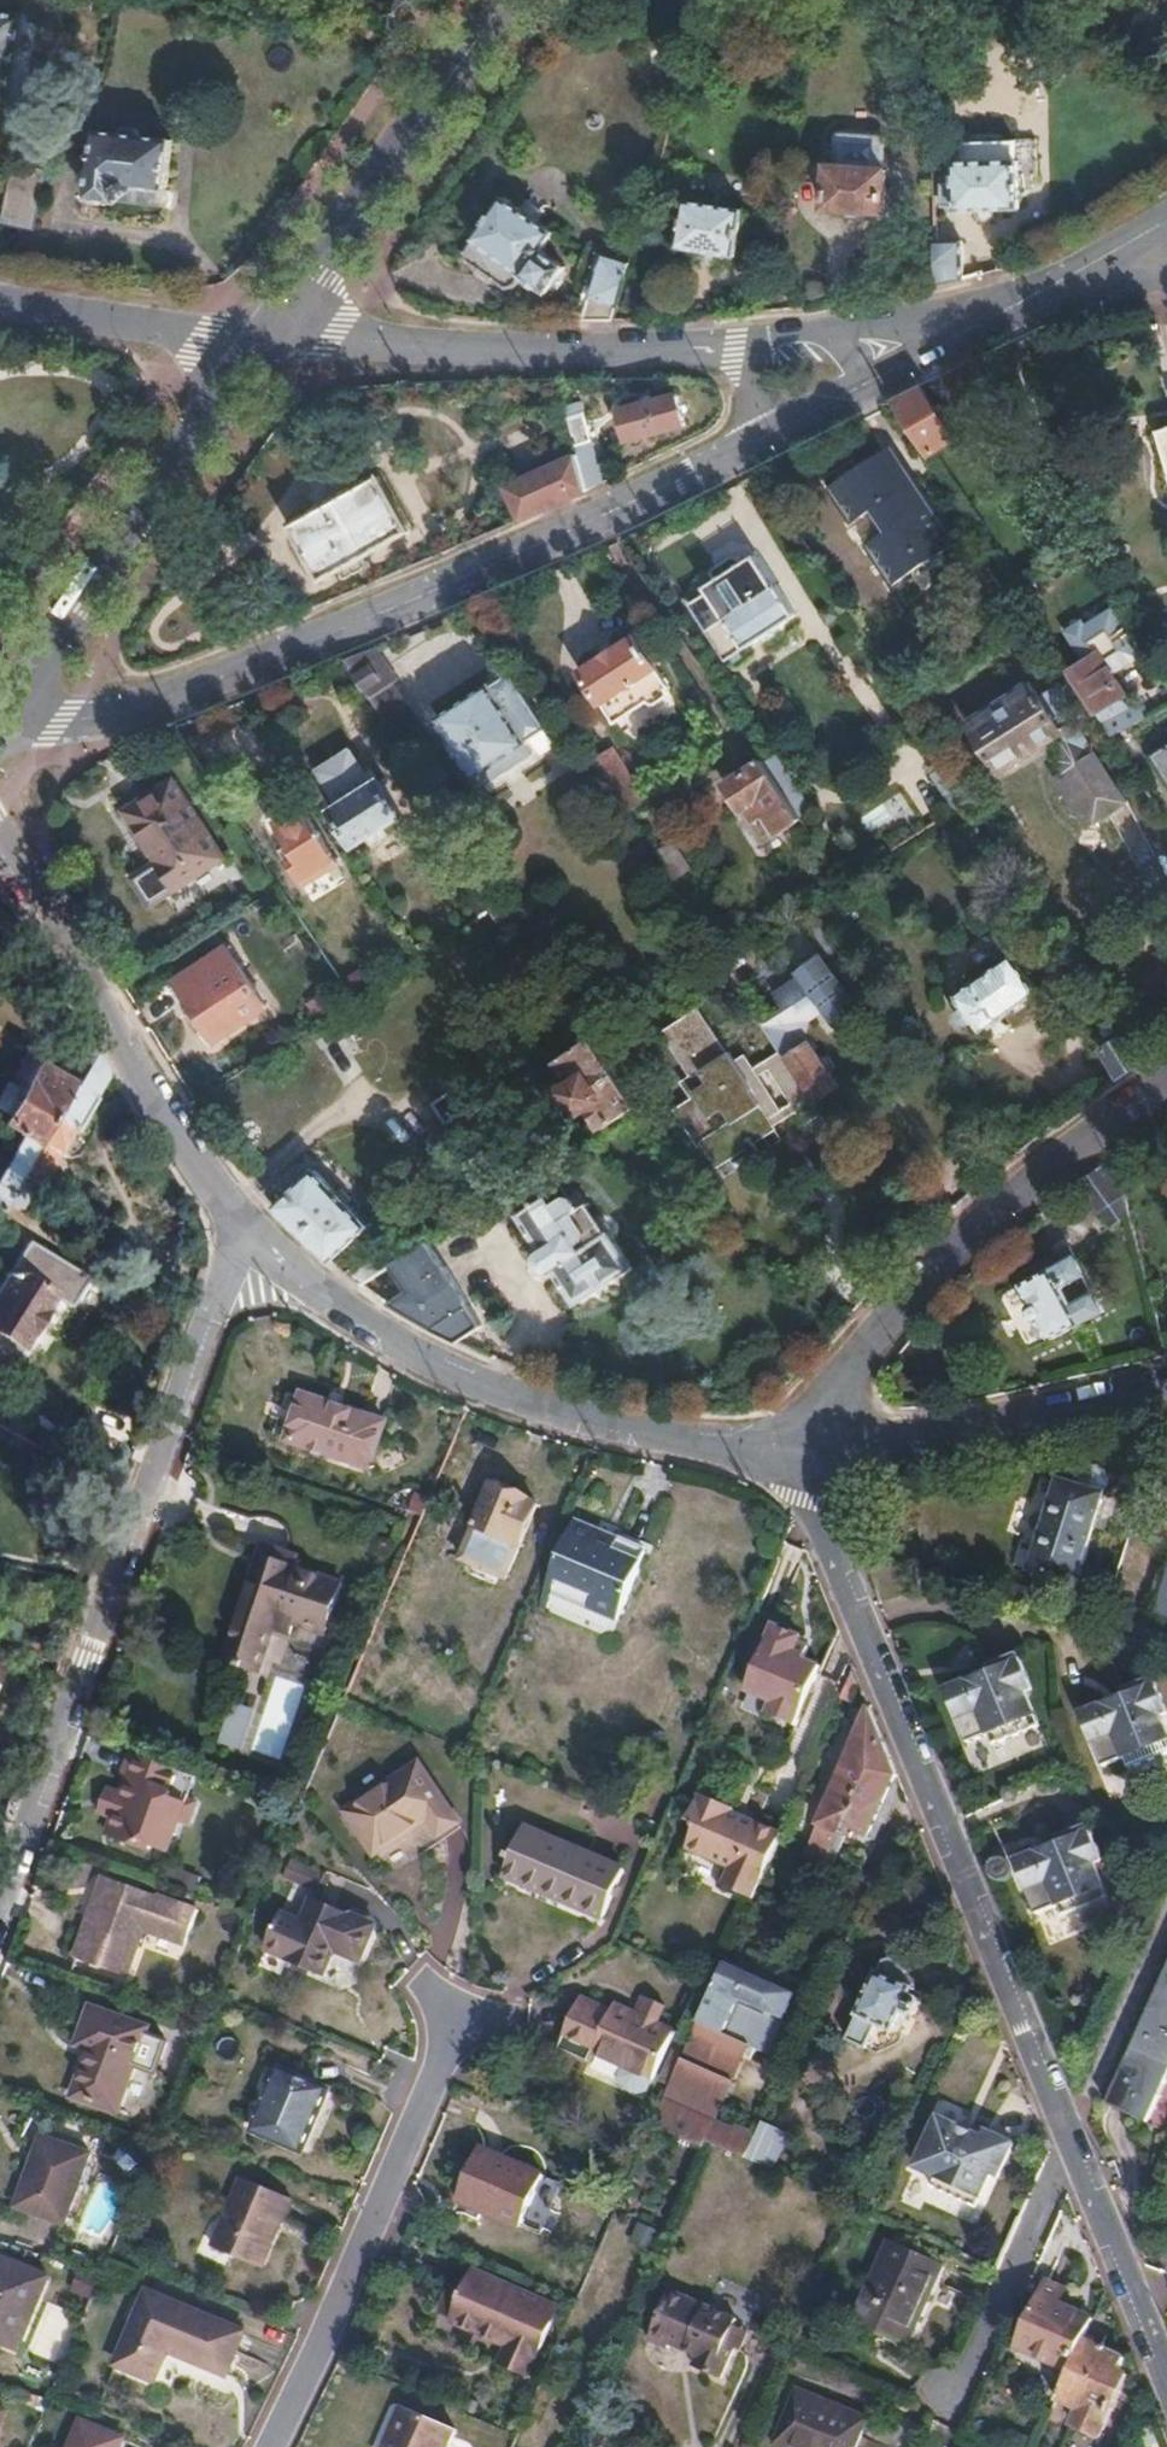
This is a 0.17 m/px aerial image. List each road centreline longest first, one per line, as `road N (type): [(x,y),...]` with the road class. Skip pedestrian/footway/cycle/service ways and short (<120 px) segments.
road 1 (tertiary): [(771,434),(180,699),(123,718),(3,722)]
road 2 (residential): [(1074,2148),(828,1533),(819,1461)]
road 3 (residential): [(256,1241),(210,1327),(0,1918)]
road 4 (residential): [(819,1461),(526,1389),(430,1351),(256,1241)]
road 5 (residential): [(819,1461),(842,1386),(909,1292),(1079,1139),(1166,1084)]
road 6 (residential): [(269,2446),(460,2029),(468,1986)]
road 7 (residential): [(256,1241),(175,1130),(0,837)]
road 8 (tertiary): [(3,722),(271,344)]
road 9 (residential): [(271,344),(718,343)]
road 10 (tertiary): [(271,344),(507,0)]
road 11 (residential): [(1166,1393),(928,1447),(819,1461)]
road 12 (residential): [(0,308),(271,344)]
road 13 (residential): [(1074,2148),(968,2392)]
road 14 (residential): [(1166,2376),(1074,2148)]
road 15 (tertiary): [(1098,261),(971,329)]
road 16 (residential): [(971,329),(930,320),(832,331)]

